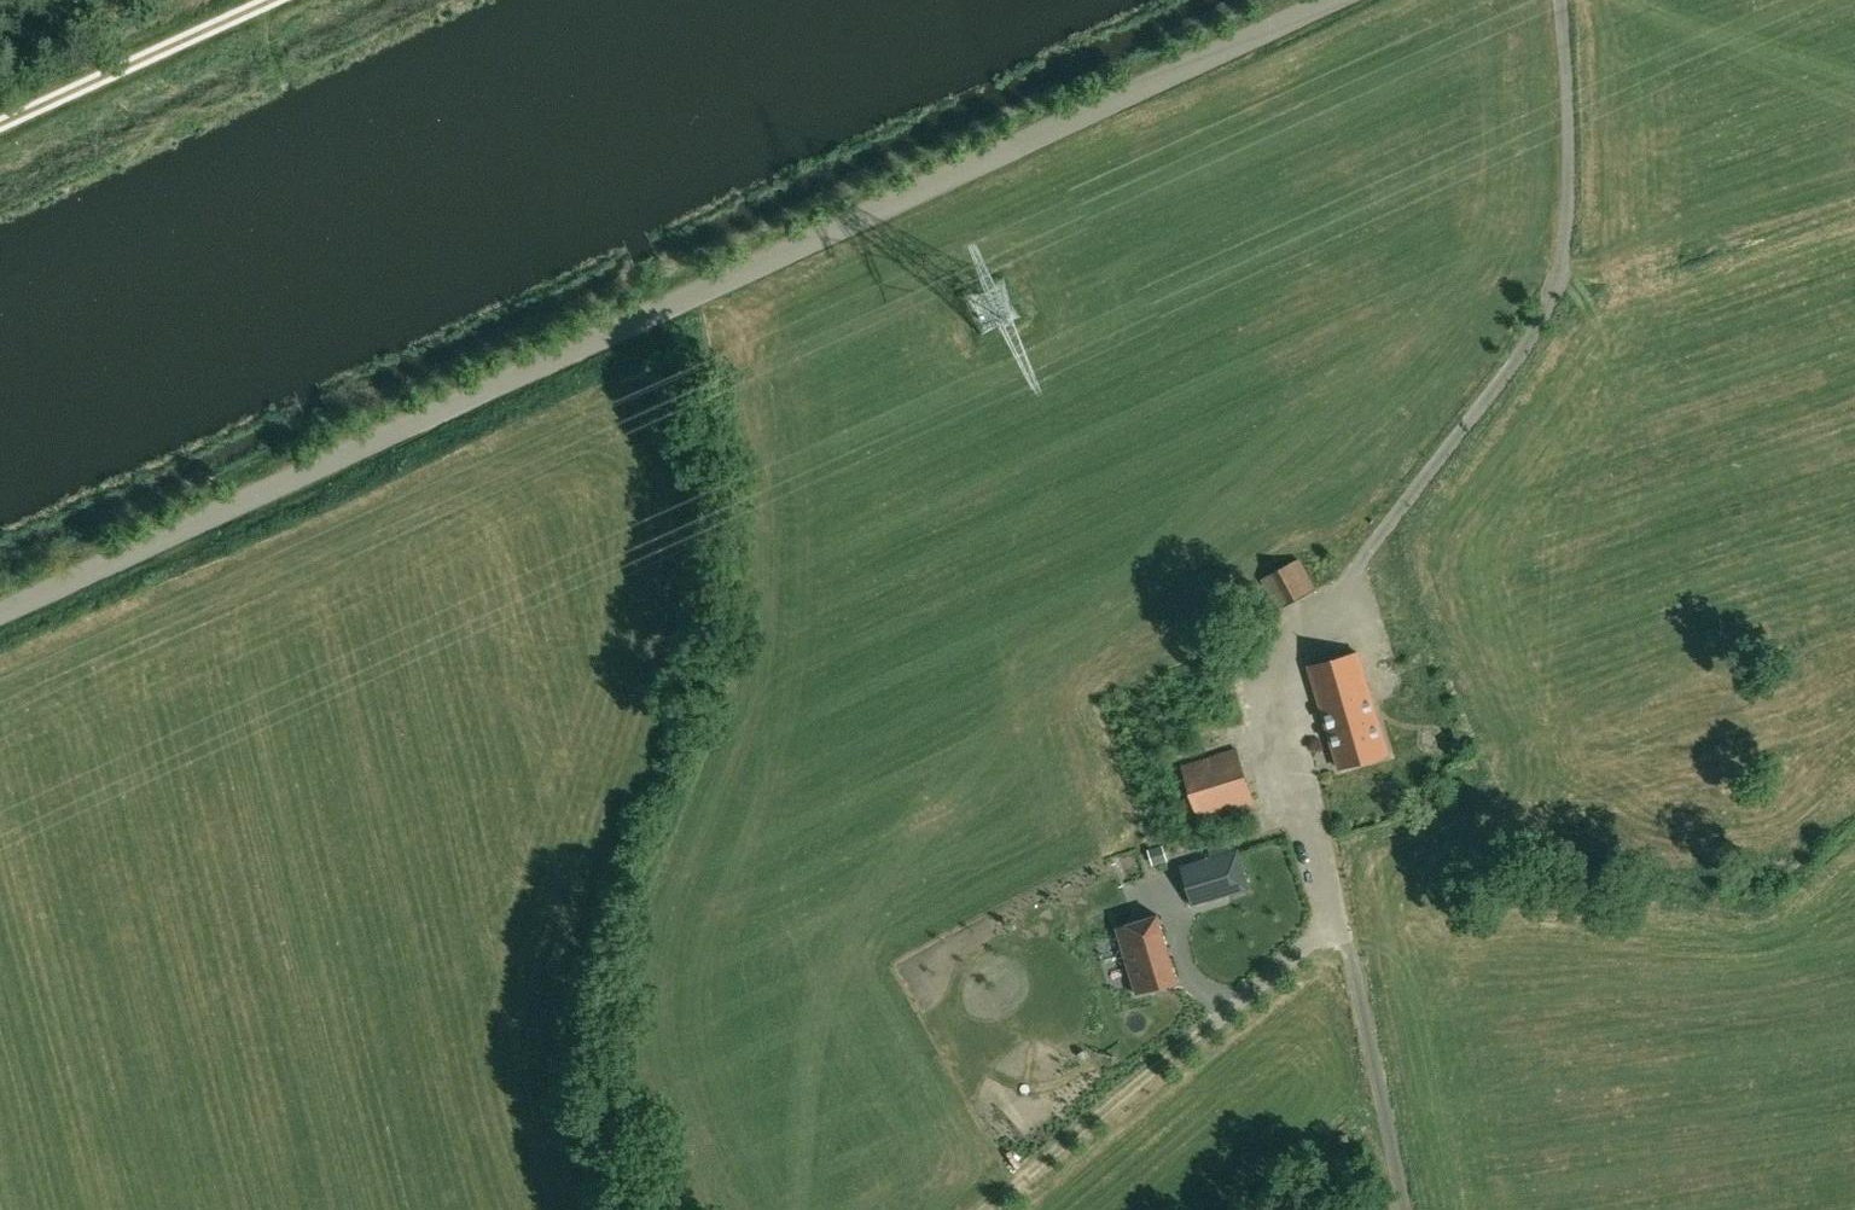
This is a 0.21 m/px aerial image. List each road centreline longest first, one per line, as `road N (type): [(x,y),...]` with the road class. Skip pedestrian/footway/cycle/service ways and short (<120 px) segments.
road 1 (unclassified): [(0,617),(1338,0)]
road 2 (unclassified): [(1563,0),(1569,218),(1554,306),(1304,625),(1281,682),(1406,1209)]
road 3 (track): [(1342,932),(1296,955),(991,1209)]
road 4 (track): [(0,122),(267,0)]

